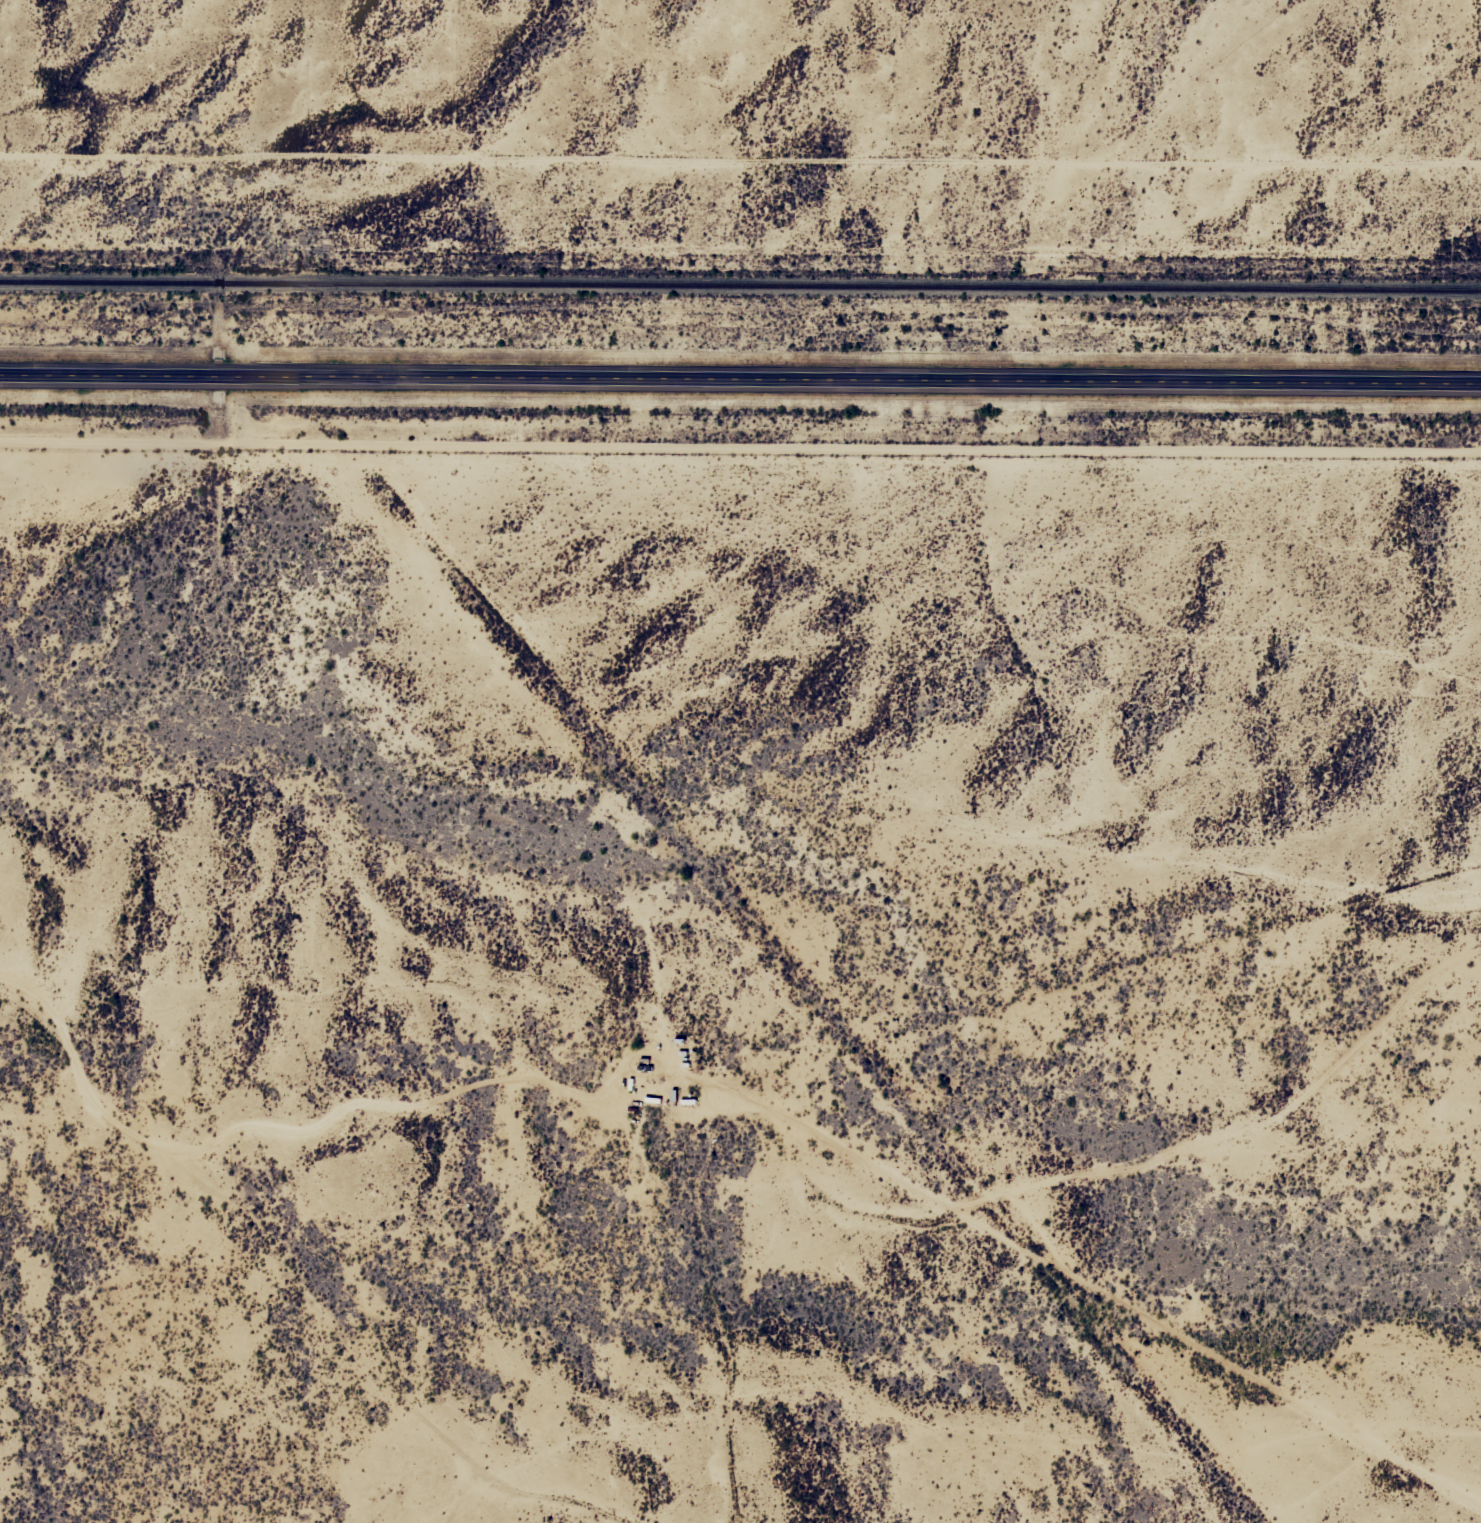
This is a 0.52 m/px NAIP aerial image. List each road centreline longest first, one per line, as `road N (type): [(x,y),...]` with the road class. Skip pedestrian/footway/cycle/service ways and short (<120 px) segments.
road 1 (trunk): [(1480,382),(0,372)]

